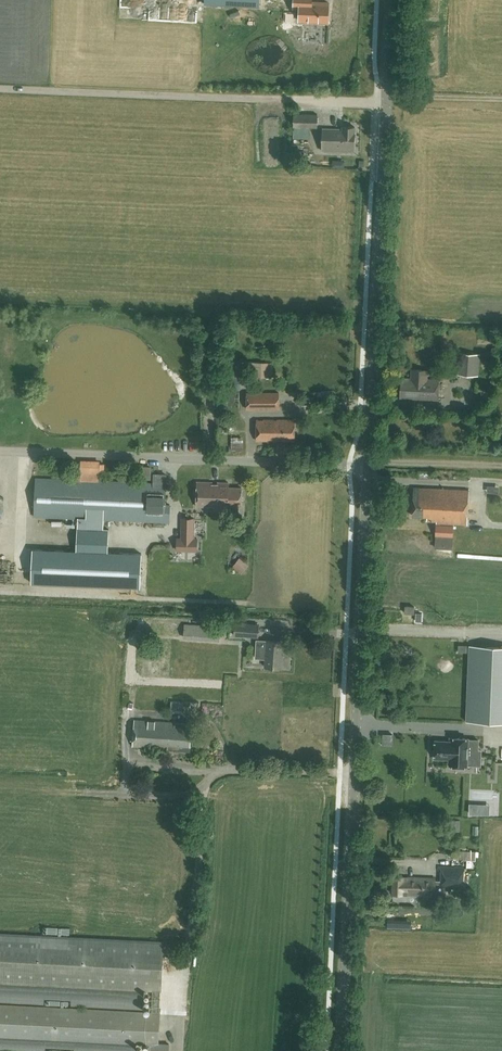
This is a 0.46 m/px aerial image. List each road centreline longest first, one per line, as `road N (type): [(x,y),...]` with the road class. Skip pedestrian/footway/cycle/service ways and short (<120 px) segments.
road 1 (tertiary): [(341,1050),(391,0)]
road 2 (track): [(378,100),(0,86)]
road 3 (track): [(501,99),(378,100)]

